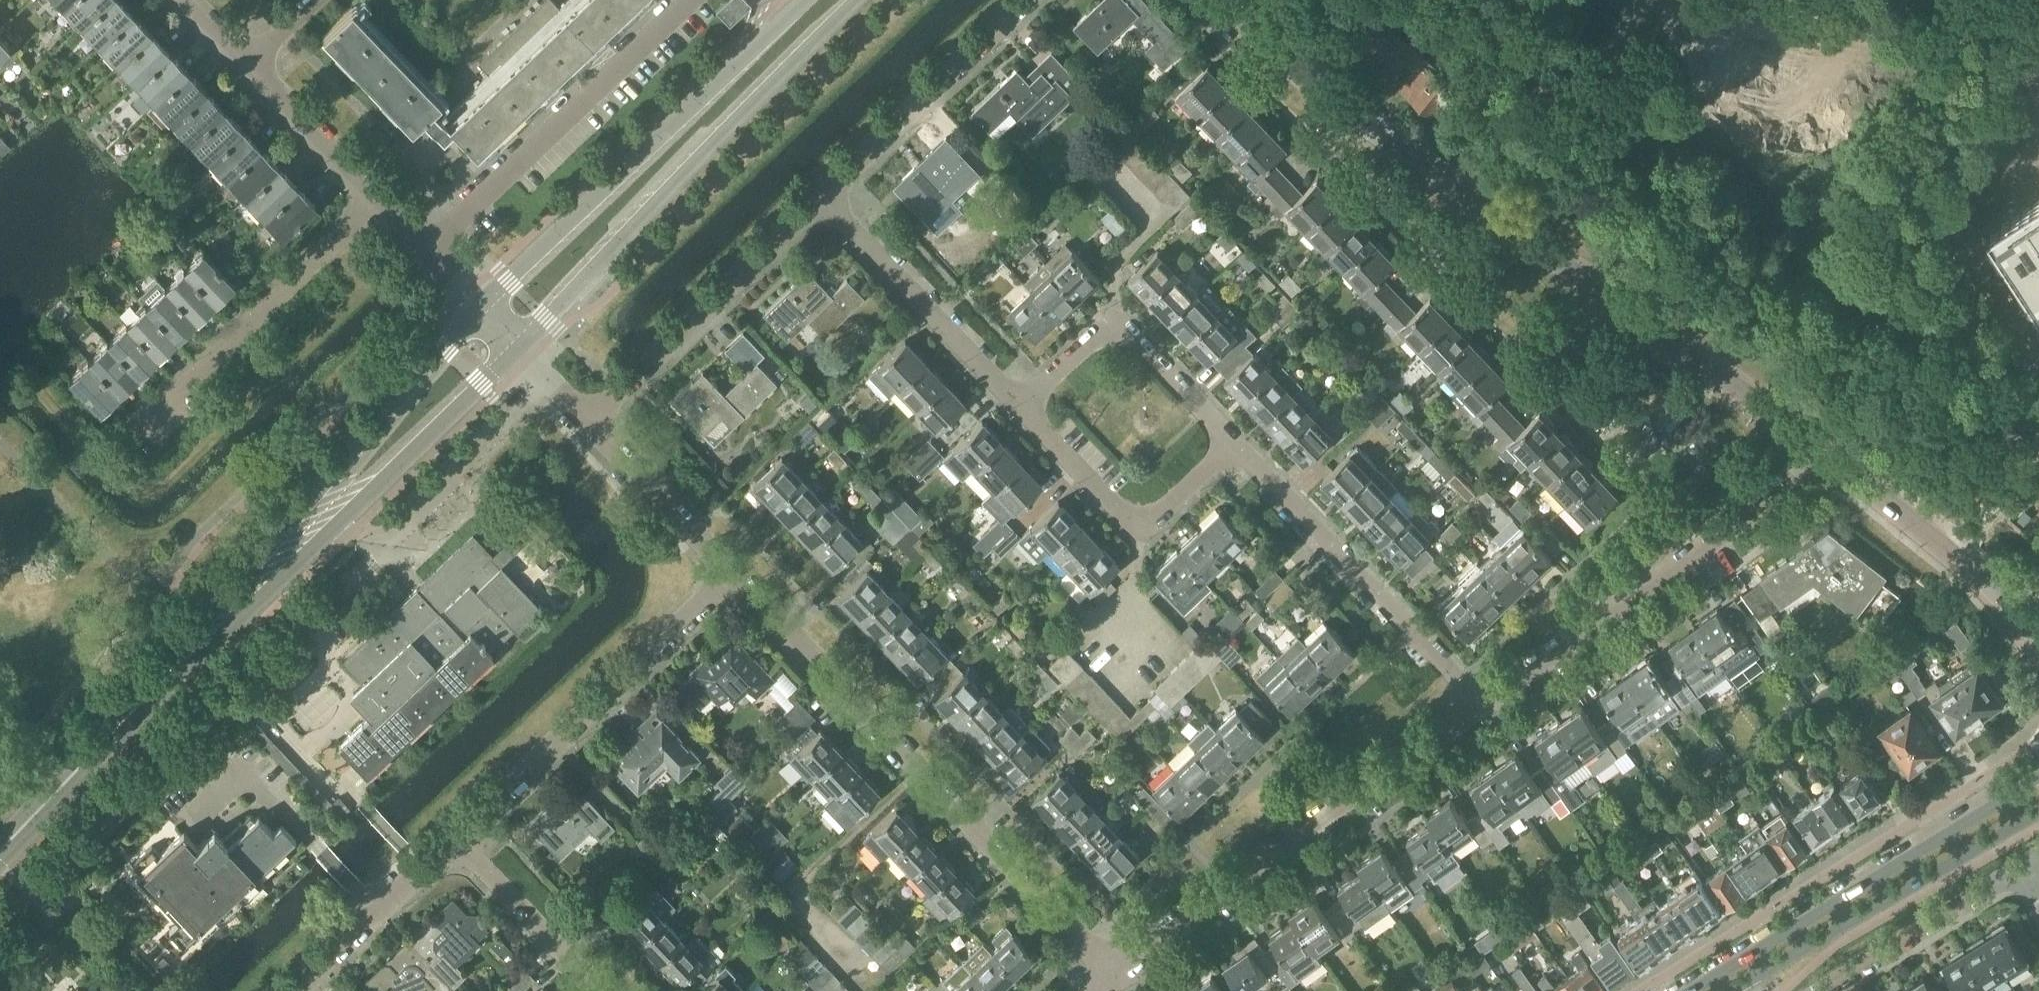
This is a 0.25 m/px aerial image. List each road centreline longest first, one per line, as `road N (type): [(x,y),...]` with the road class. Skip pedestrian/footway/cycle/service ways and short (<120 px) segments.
road 1 (tertiary): [(1837,464),(1416,153),(1231,0)]
road 2 (residential): [(1118,976),(731,575)]
road 3 (tertiary): [(515,354),(862,0)]
road 4 (tertiary): [(800,0),(472,309)]
road 5 (residential): [(1118,976),(1478,708)]
road 6 (residential): [(1478,708),(1837,464)]
road 7 (secondary): [(2038,778),(1693,990)]
road 8 (residential): [(455,837),(731,575)]
road 9 (residential): [(421,255),(691,0)]
road 10 (tertiary): [(0,854),(252,585)]
road 11 (residential): [(1478,708),(1232,446)]
road 12 (tertiary): [(472,309),(388,403),(252,585)]
road 13 (secondary): [(1735,990),(2038,813)]
road 14 (tertiary): [(252,585),(334,527),(515,354)]
road 15 (residential): [(130,425),(367,198)]
road 16 (residential): [(586,424),(822,196)]
road 17 (residential): [(1232,446),(1116,327),(1021,407)]
road 18 (residential): [(1021,407),(822,196)]
road 19 (residential): [(1232,446),(1138,524),(1021,407)]
road 20 (residential): [(822,196),(1028,0)]
road 21 (residential): [(1825,990),(2018,868)]
road 22 (residential): [(296,990),(455,837)]
road 23 (residential): [(599,990),(455,837)]
road 24 (residential): [(731,575),(586,424)]
road 25 (residential): [(367,198),(245,67)]
road 26 (tertiary): [(1955,555),(1837,464)]
road 27 (residential): [(1955,555),(2038,466)]

